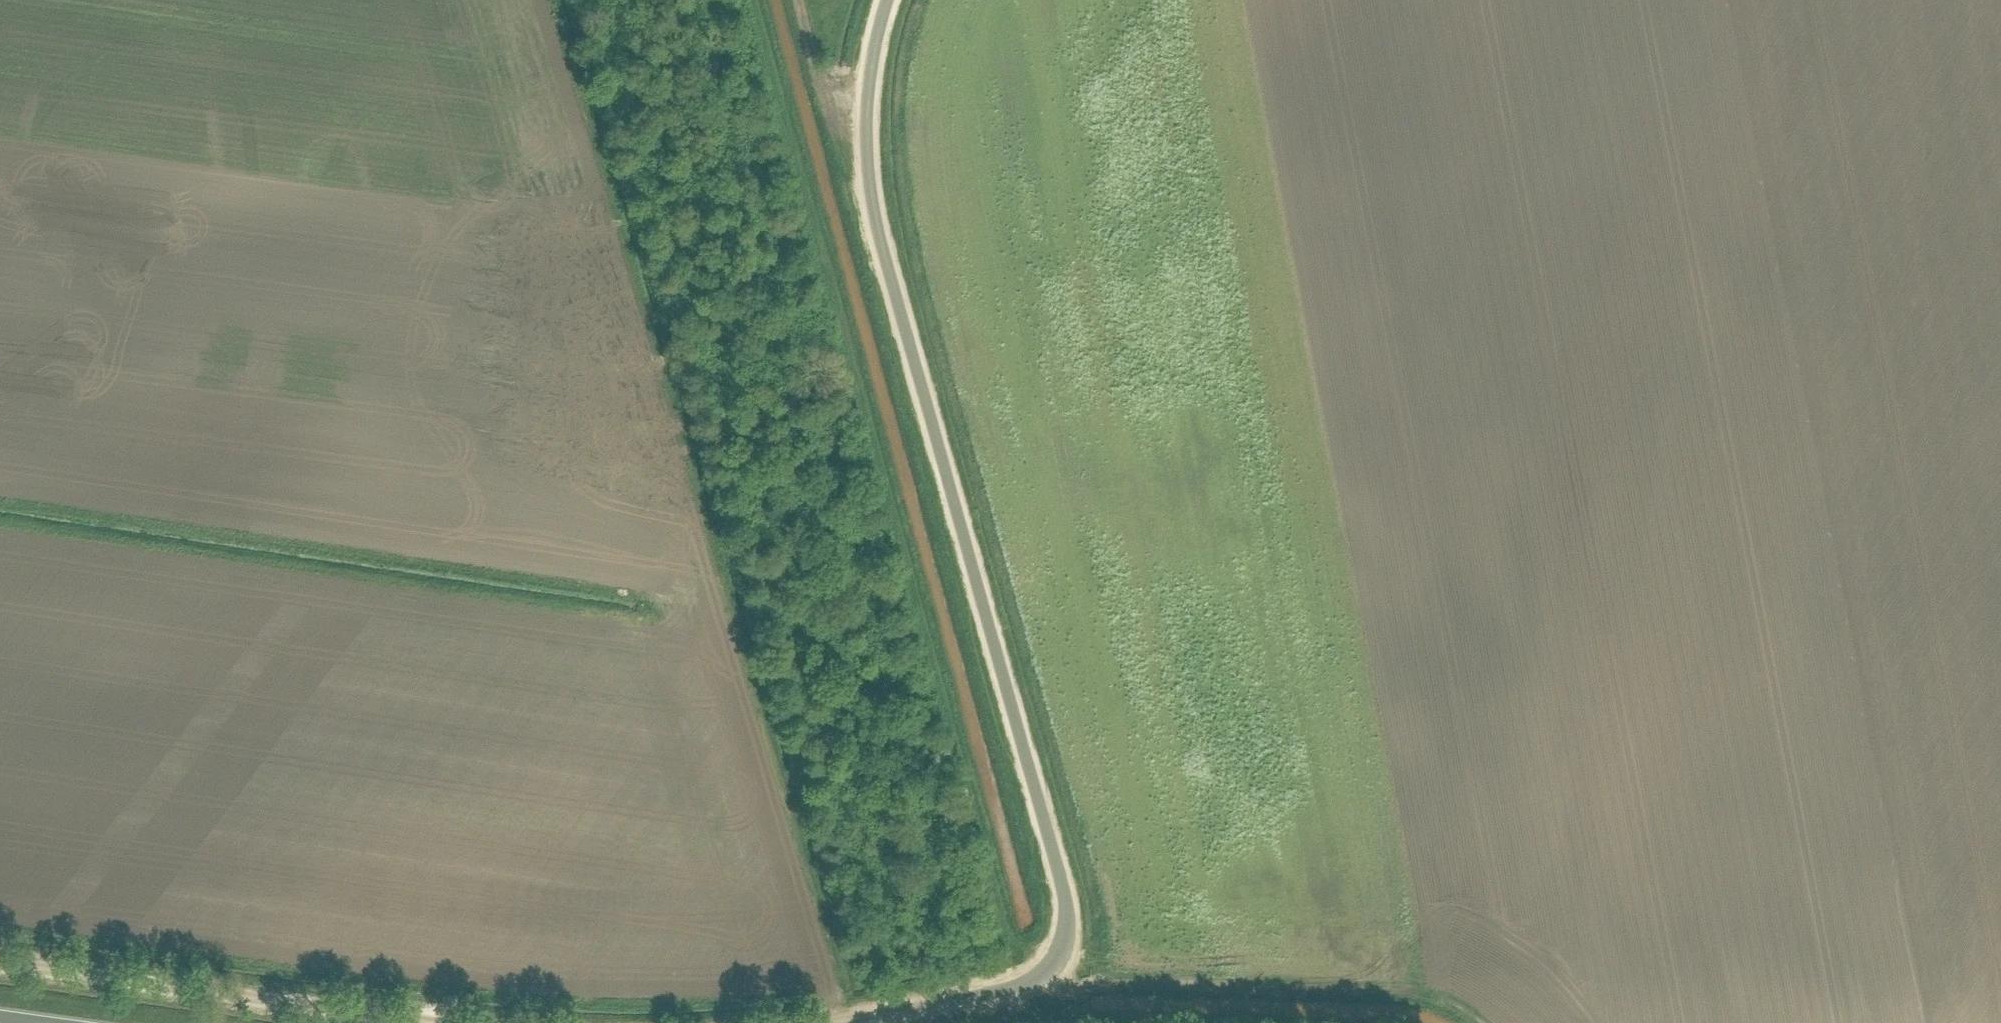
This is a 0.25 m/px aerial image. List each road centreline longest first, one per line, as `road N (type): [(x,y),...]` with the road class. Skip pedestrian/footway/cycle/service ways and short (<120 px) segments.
road 1 (unclassified): [(887,0),(870,86),(867,177),(1070,912),(1057,959),(1030,982),(818,1022)]
road 2 (unclassified): [(450,1022),(0,962)]

